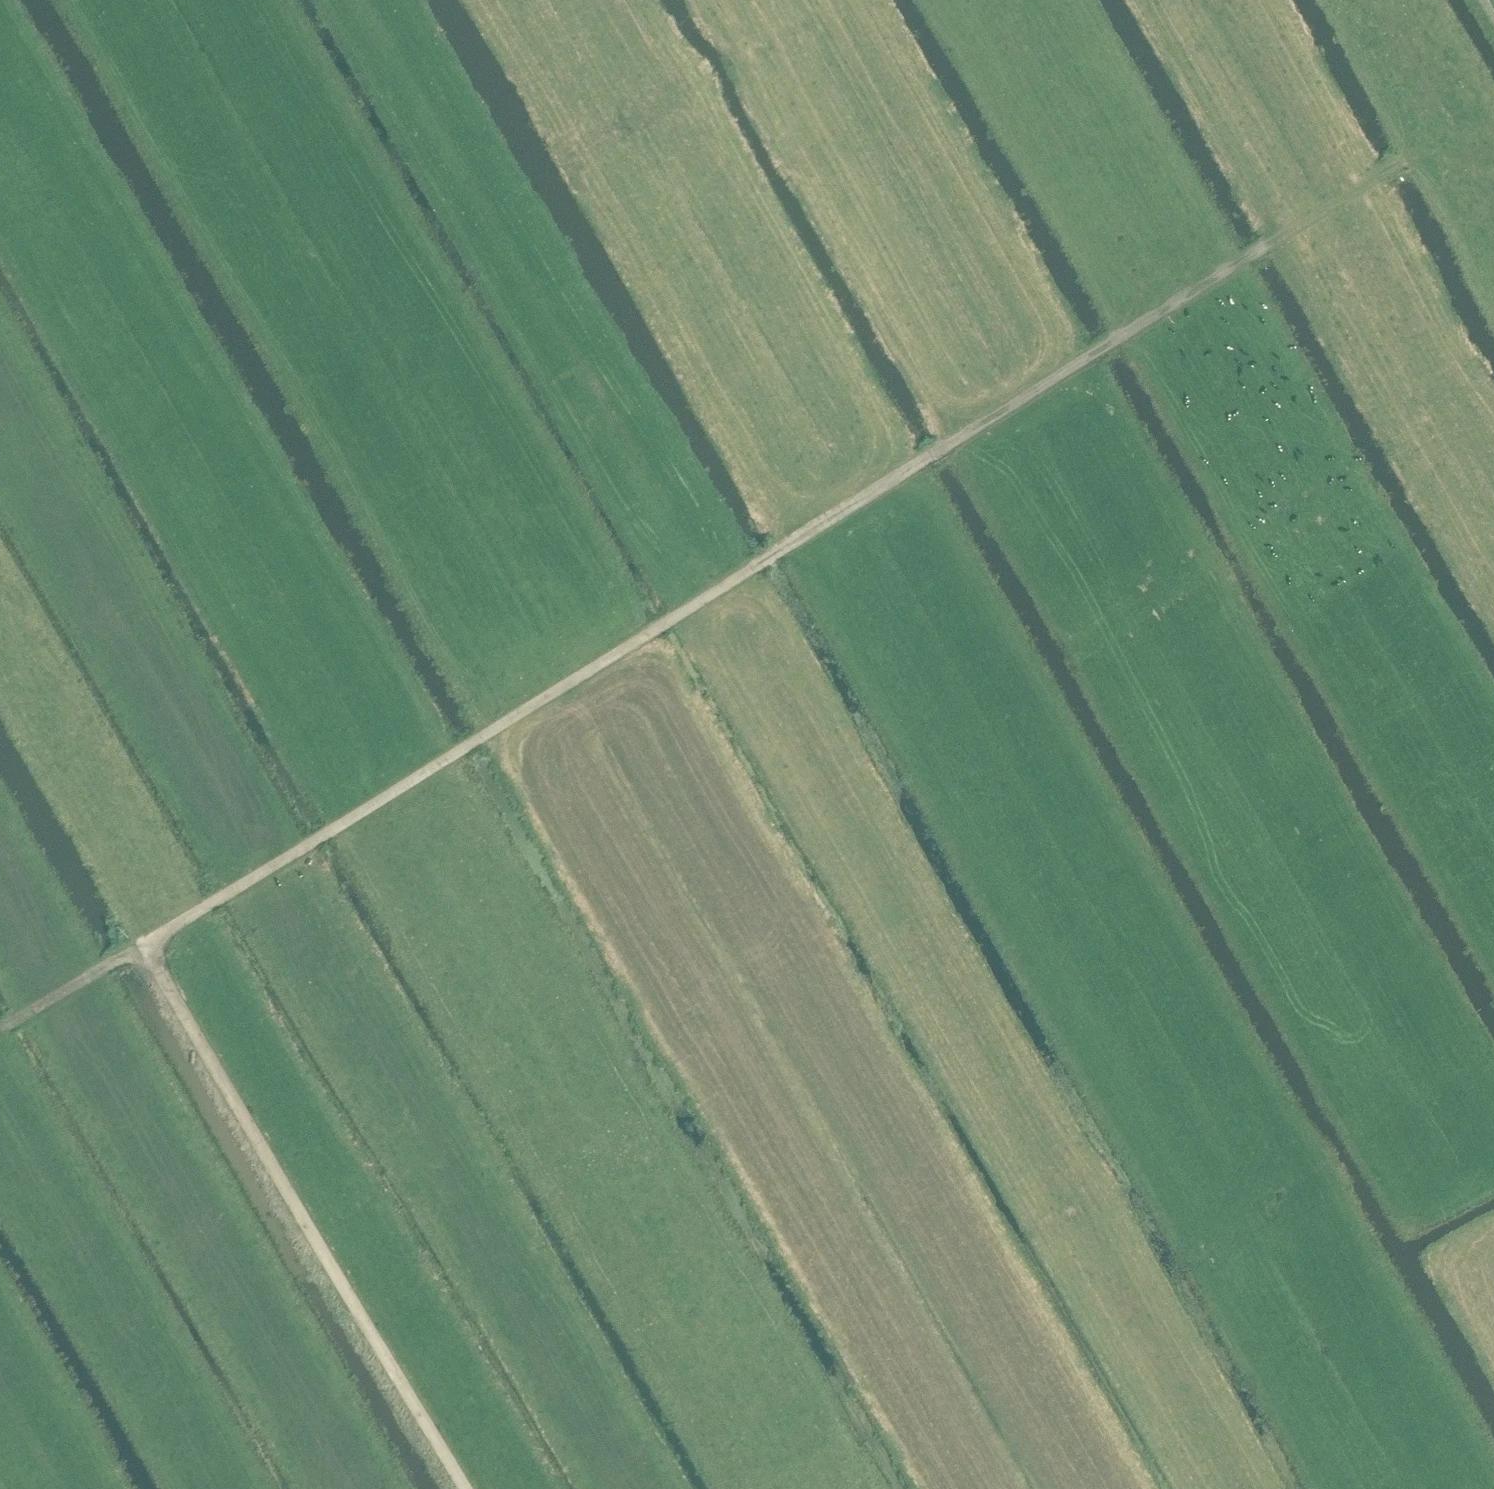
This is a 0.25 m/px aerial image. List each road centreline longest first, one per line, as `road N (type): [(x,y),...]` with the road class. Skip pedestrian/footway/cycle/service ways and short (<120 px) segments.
road 1 (track): [(1426,147),(35,1011)]
road 2 (track): [(149,942),(467,1488)]

